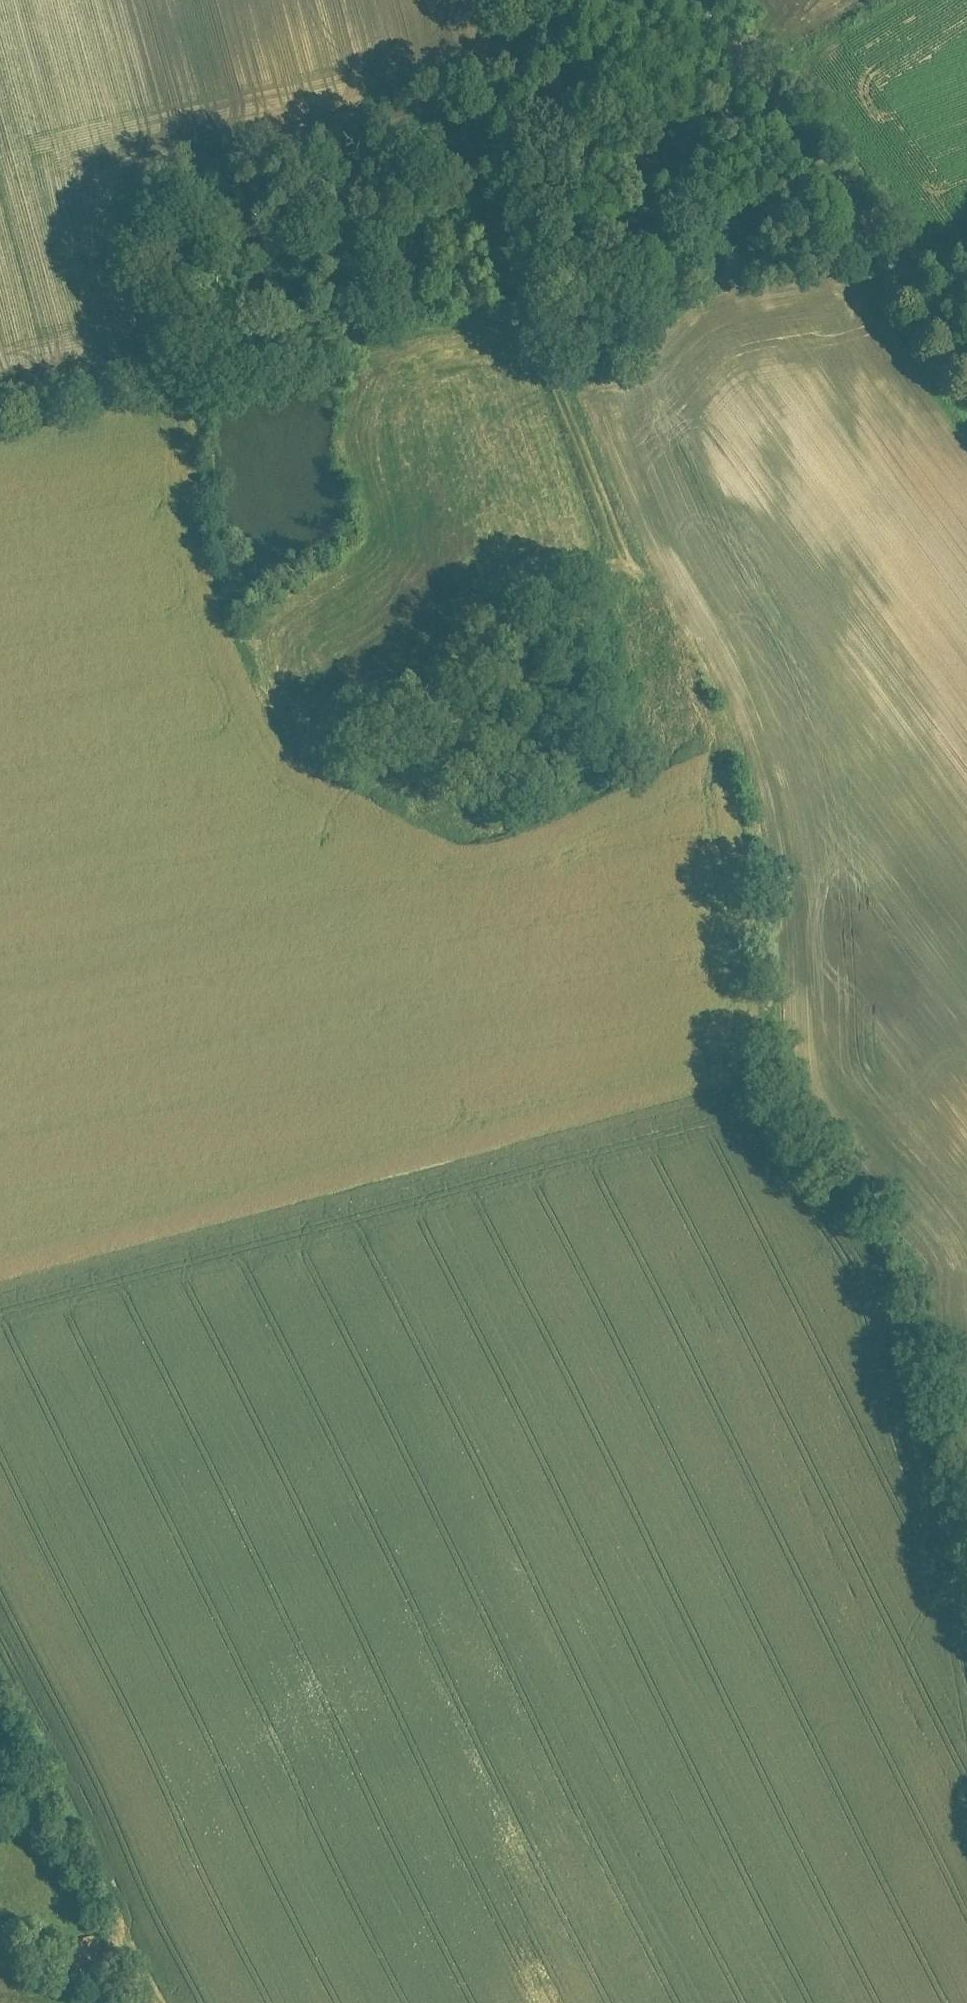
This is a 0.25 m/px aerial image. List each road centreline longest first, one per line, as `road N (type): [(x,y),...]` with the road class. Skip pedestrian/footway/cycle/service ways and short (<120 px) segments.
road 1 (residential): [(966,359),(700,0)]
road 2 (track): [(487,141),(521,302)]

